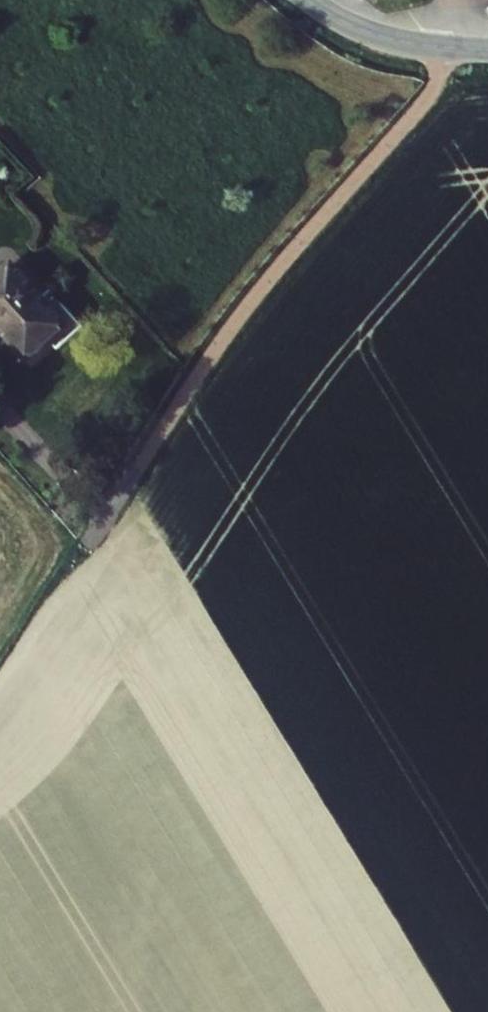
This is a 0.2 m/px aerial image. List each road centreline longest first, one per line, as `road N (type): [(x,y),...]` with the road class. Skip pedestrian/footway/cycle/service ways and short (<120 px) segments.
road 1 (tertiary): [(311,0),(382,37),(487,48)]

